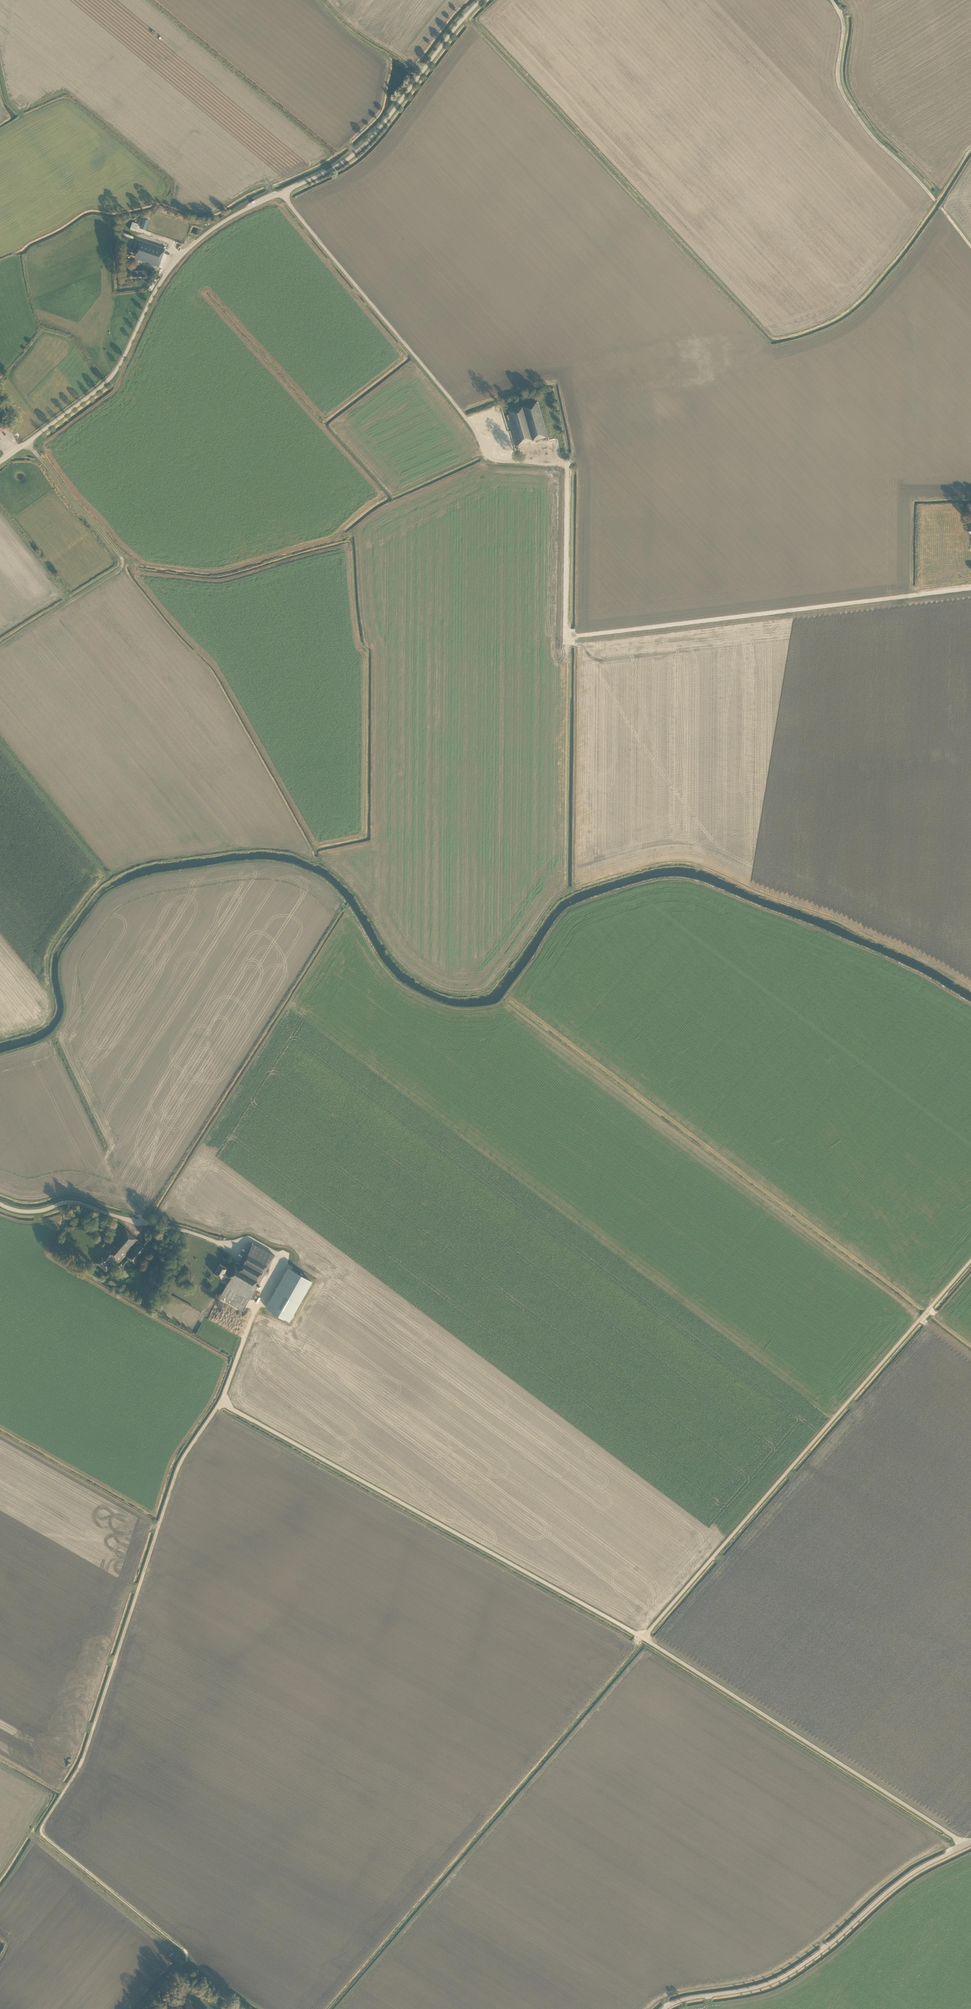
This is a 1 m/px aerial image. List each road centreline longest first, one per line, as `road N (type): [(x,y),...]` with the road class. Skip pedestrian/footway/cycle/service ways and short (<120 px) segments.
road 1 (track): [(0,1057),(45,1043),(62,1024),(63,955),(107,896),(151,878),(259,865),(320,879),(393,980),(450,1009),(502,1000),(574,908),(673,880),(841,939),(970,1007)]
road 2 (tertiary): [(0,461),(106,382),(166,274),(202,236),(372,144),(484,0)]
road 3 (unclassified): [(663,2008),(771,1983),(904,1878),(970,1843)]
road 4 (unclassified): [(0,1204),(28,1211),(74,1202),(187,1231)]

